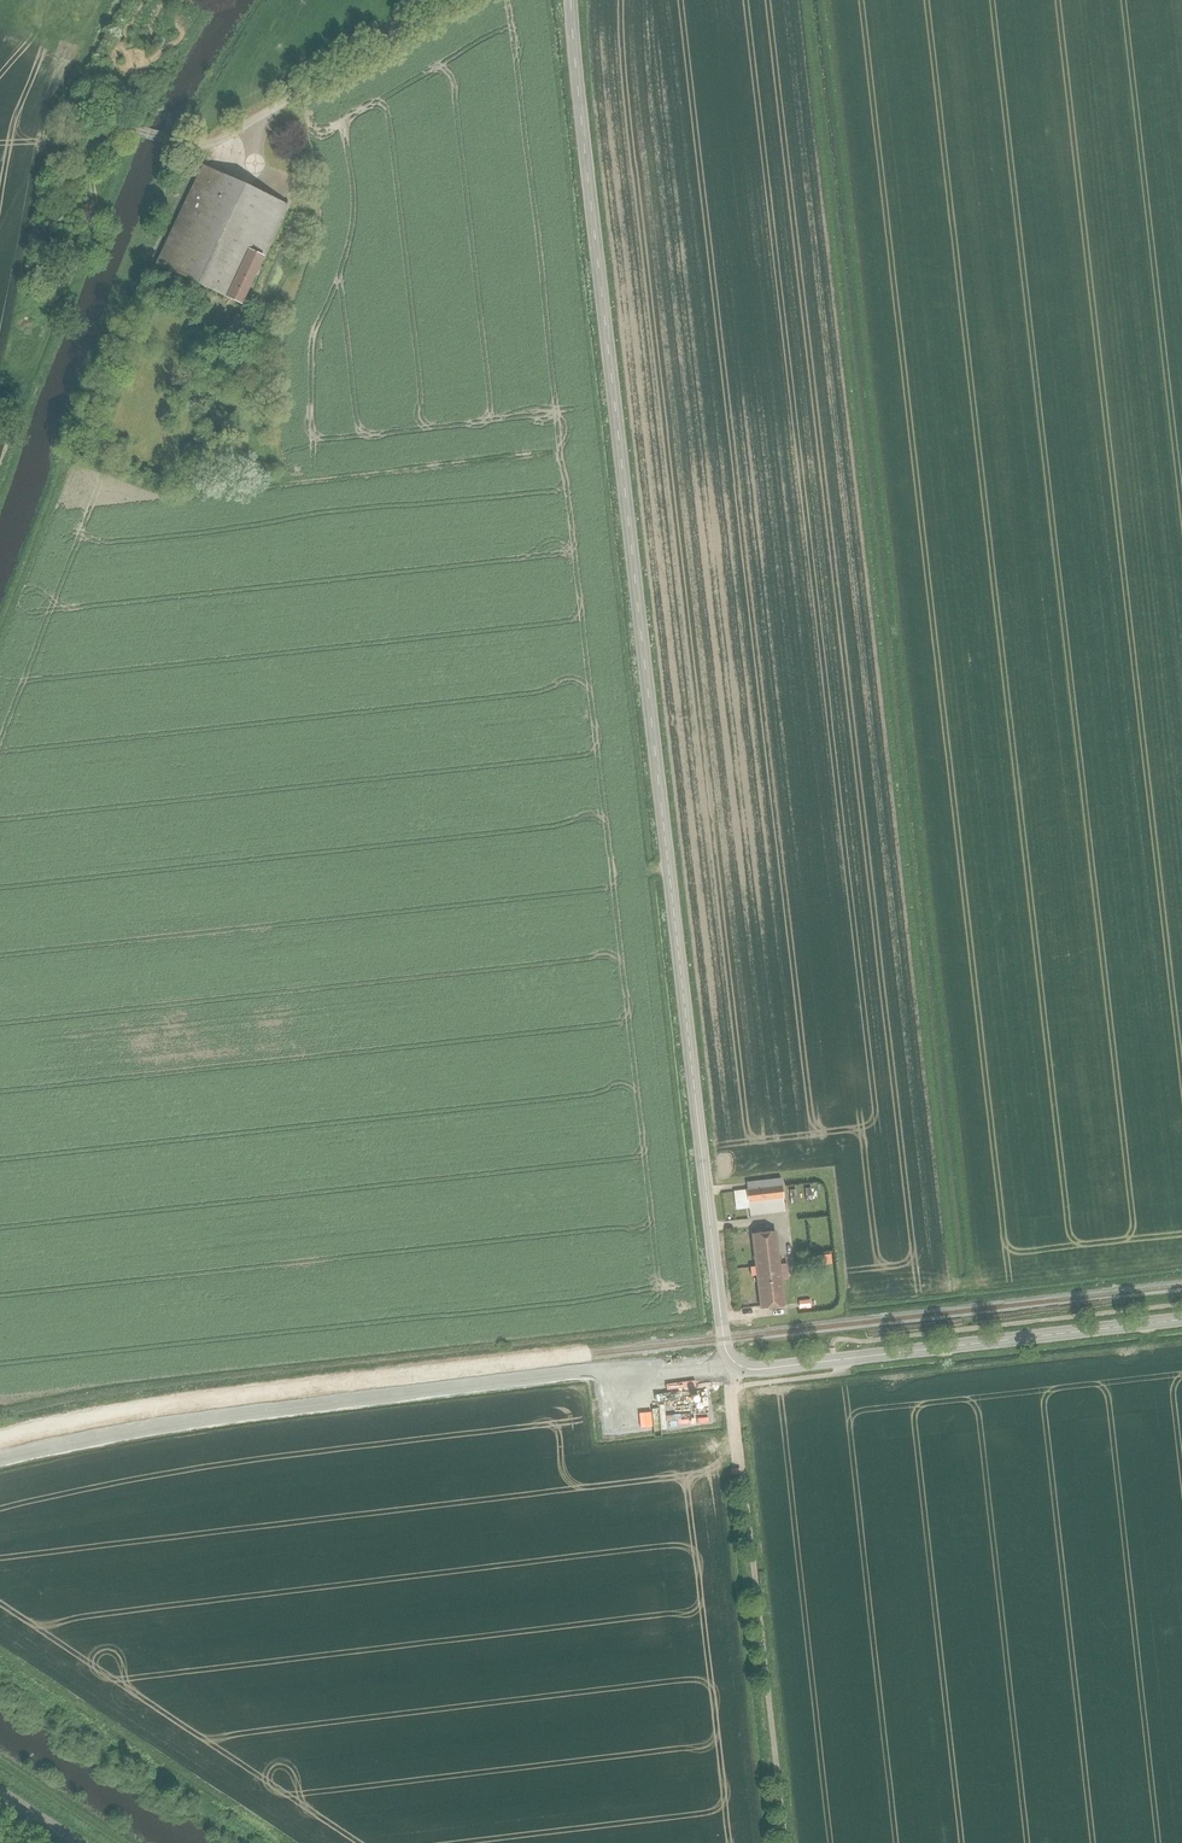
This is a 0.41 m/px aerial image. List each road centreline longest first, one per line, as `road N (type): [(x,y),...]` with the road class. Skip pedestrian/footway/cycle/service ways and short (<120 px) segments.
road 1 (tertiary): [(572,0),(730,1356),(762,1370),(1181,1320)]
road 2 (track): [(104,128),(93,146),(91,214),(16,410)]

